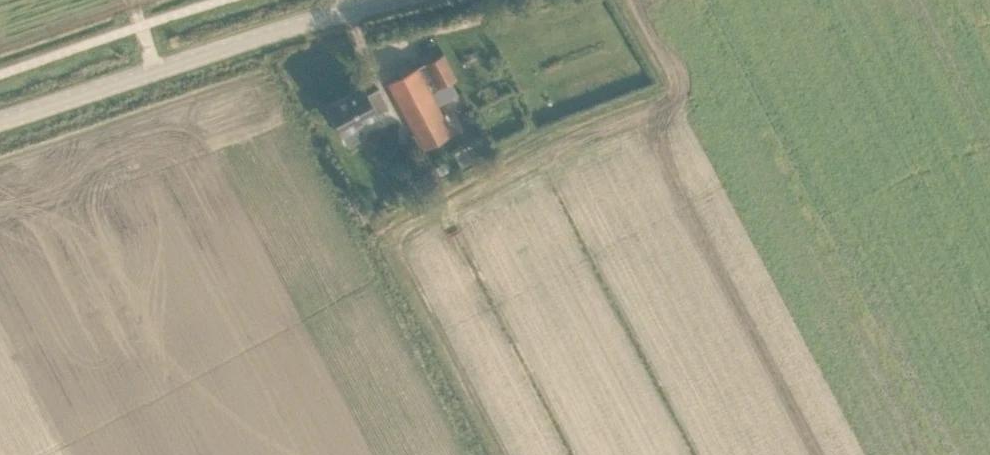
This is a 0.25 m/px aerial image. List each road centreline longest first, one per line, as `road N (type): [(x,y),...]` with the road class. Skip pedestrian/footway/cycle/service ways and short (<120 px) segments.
road 1 (tertiary): [(0,121),(385,0)]

